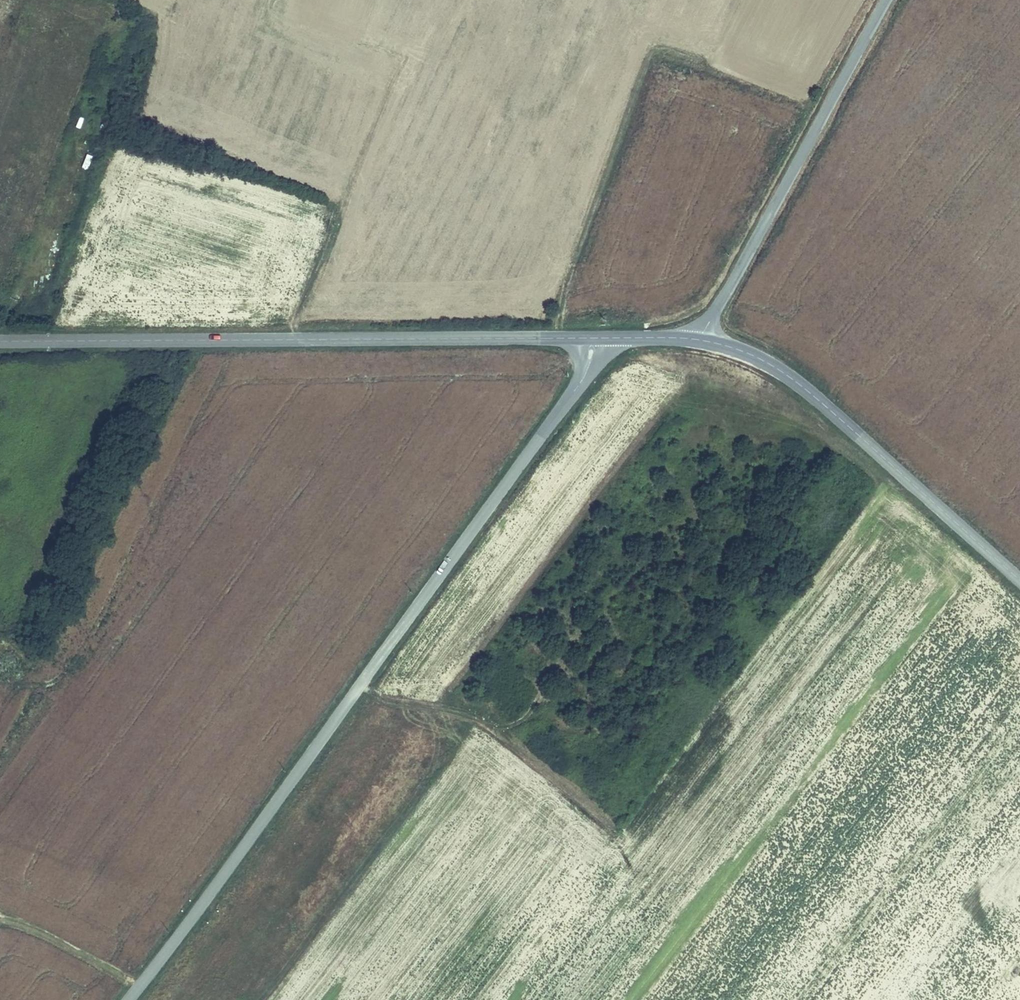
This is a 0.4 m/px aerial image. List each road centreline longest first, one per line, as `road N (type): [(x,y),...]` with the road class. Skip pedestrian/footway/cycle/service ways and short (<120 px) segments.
road 1 (tertiary): [(130,999),(578,384),(597,338)]
road 2 (tertiary): [(597,338),(0,342)]
road 3 (tertiary): [(1019,581),(777,368),(702,340)]
road 4 (tertiary): [(891,0),(702,340)]

